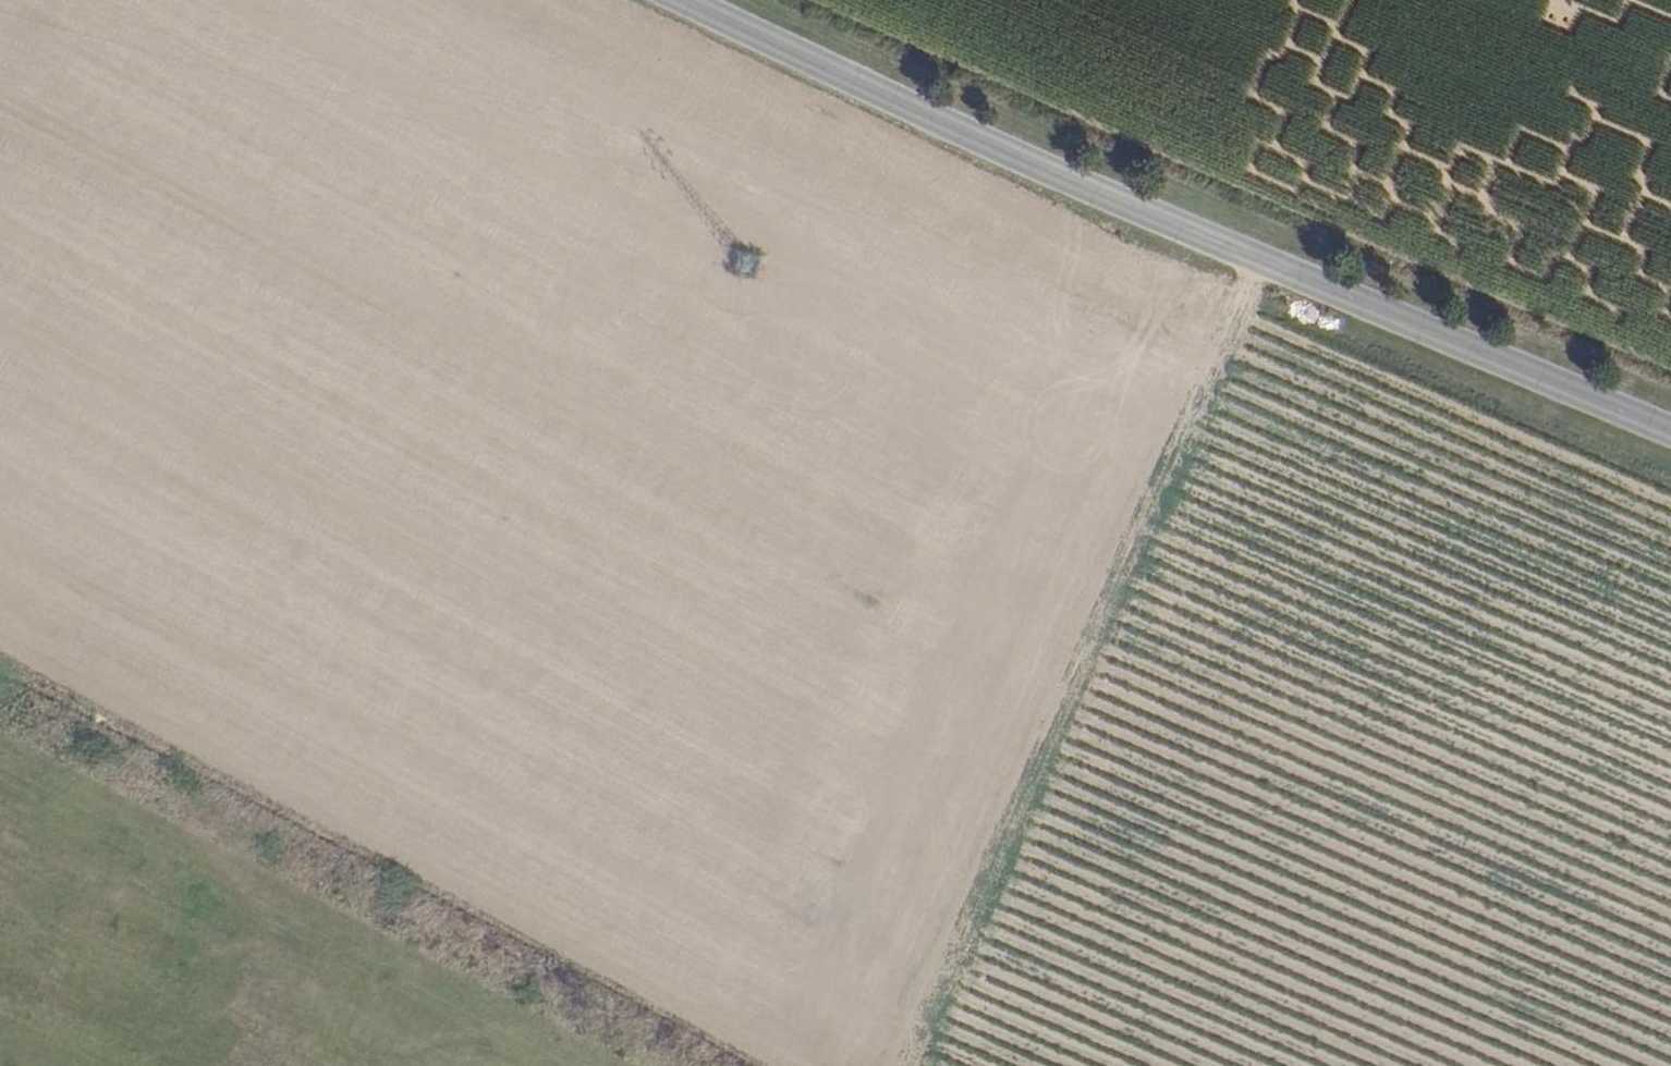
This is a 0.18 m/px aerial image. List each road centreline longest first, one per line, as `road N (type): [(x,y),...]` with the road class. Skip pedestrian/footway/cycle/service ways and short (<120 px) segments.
road 1 (tertiary): [(682,0),(908,108),(1670,435)]

